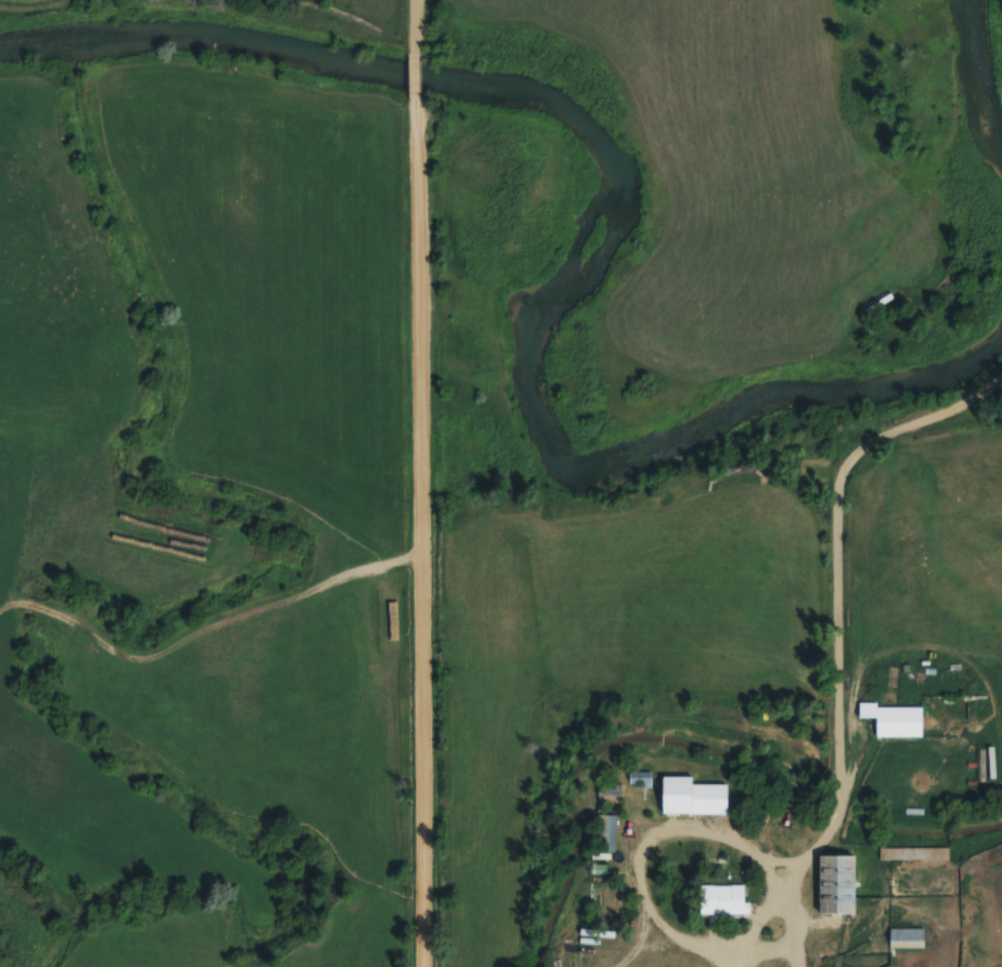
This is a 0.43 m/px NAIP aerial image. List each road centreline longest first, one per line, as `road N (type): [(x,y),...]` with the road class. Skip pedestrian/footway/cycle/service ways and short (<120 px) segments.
road 1 (residential): [(426,966),(415,93)]

